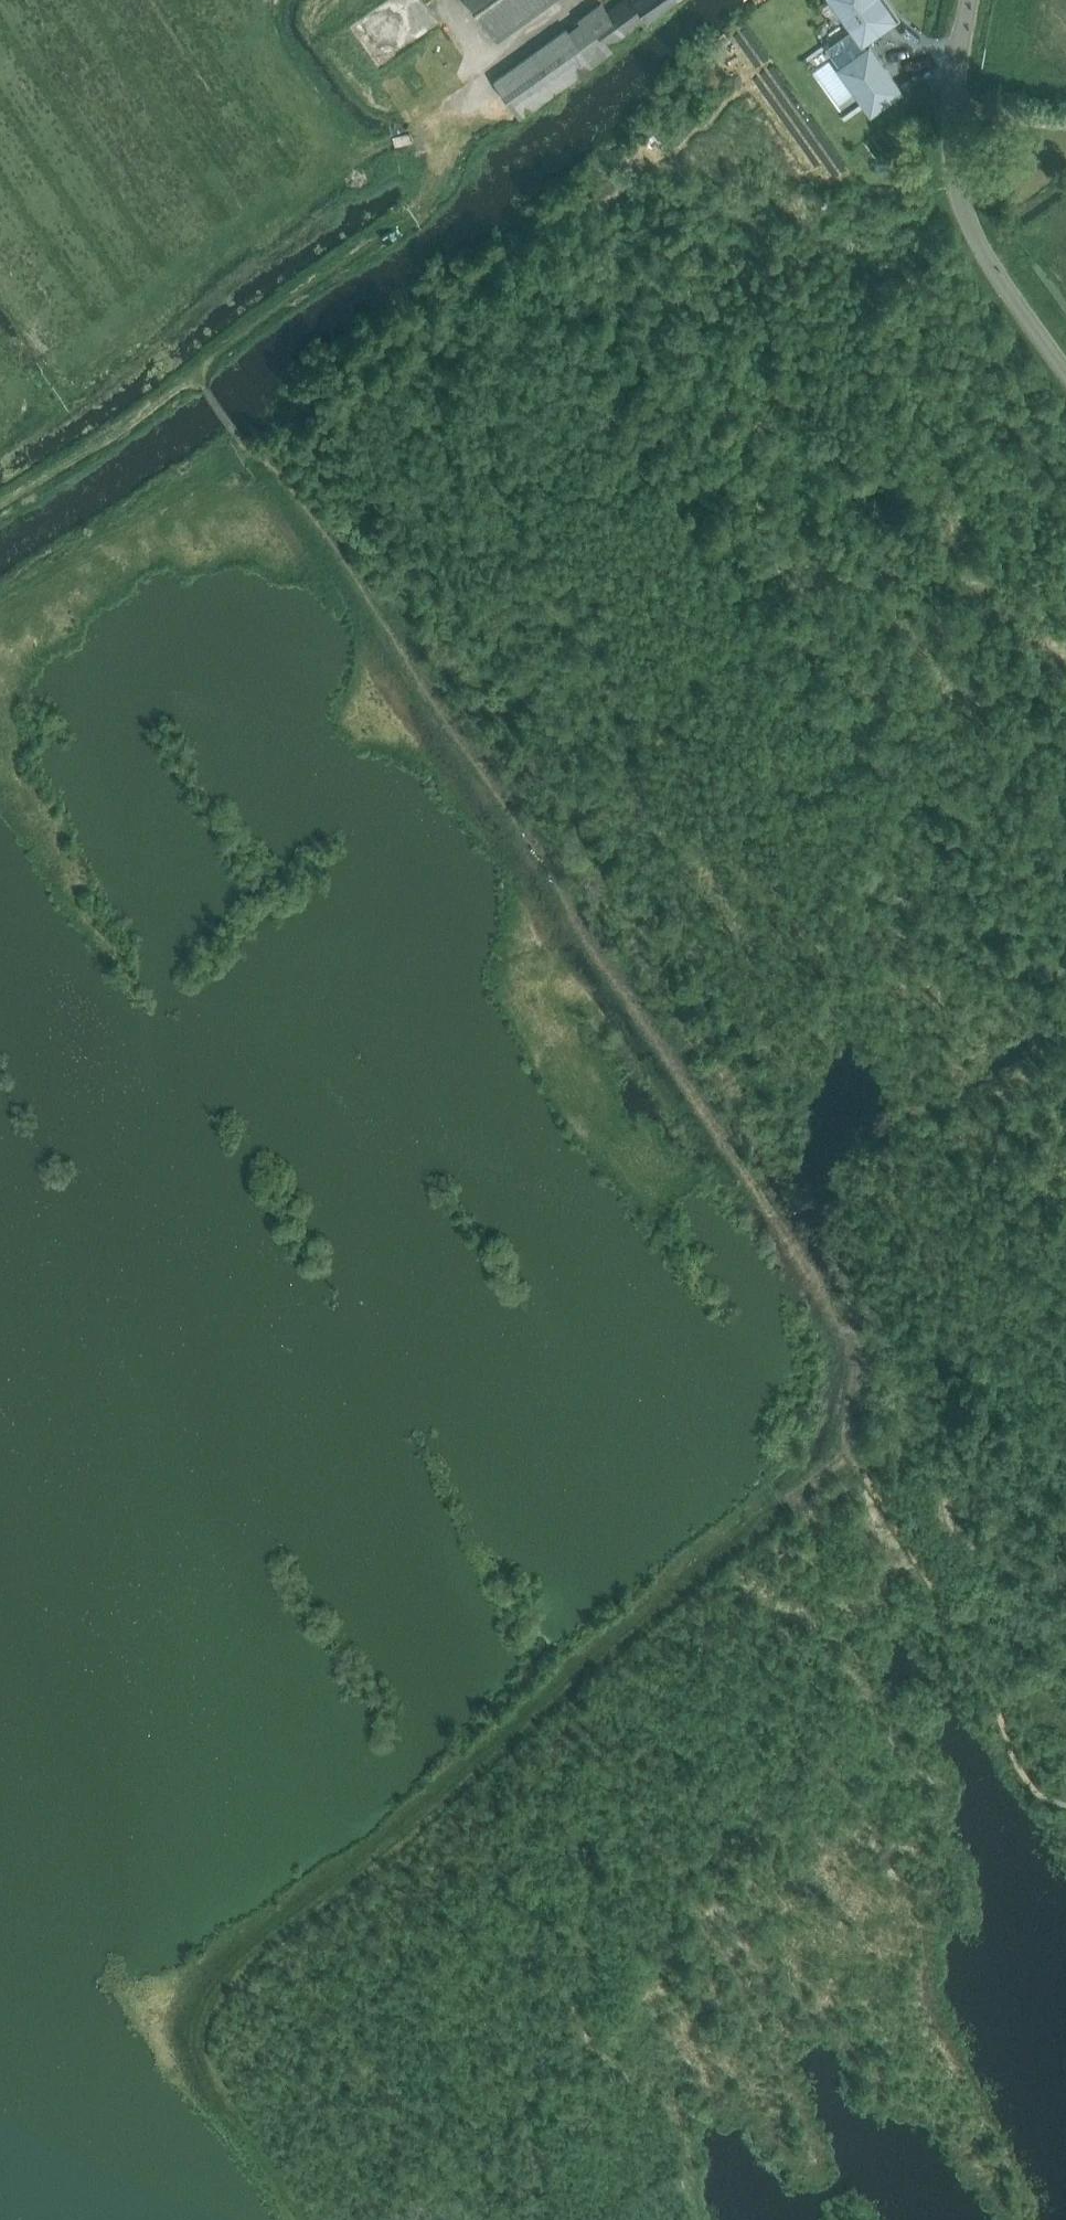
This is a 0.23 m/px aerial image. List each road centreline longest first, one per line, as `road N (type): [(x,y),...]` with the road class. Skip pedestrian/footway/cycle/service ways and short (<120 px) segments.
road 1 (track): [(846,1456),(778,1501),(219,1973),(210,2082),(285,2219)]
road 2 (unclassified): [(1065,368),(982,252),(961,193),(956,80),(970,0)]

